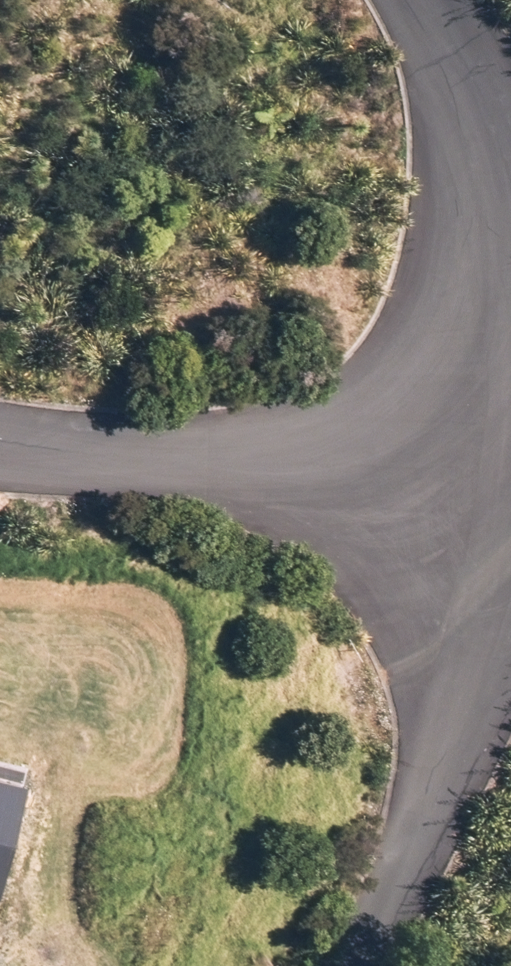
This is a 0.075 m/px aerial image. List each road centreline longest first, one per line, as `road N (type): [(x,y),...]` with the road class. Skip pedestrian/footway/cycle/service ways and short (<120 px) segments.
road 1 (residential): [(0,440),(229,468),(508,524)]
road 2 (residential): [(360,965),(436,807),(494,608),(508,524)]
road 3 (residential): [(510,227),(500,157),(424,0)]

